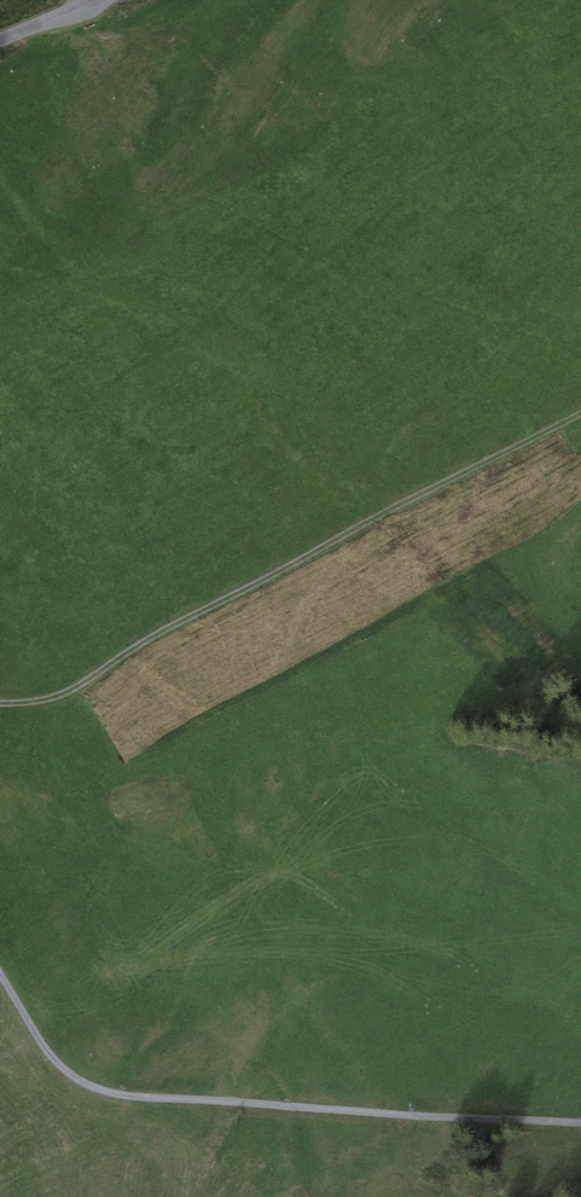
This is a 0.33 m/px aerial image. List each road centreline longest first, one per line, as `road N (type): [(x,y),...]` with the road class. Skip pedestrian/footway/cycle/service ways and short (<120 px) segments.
road 1 (track): [(580,414),(172,629),(68,699),(0,702)]
road 2 (track): [(0,974),(64,1070),(122,1097),(580,1122)]

